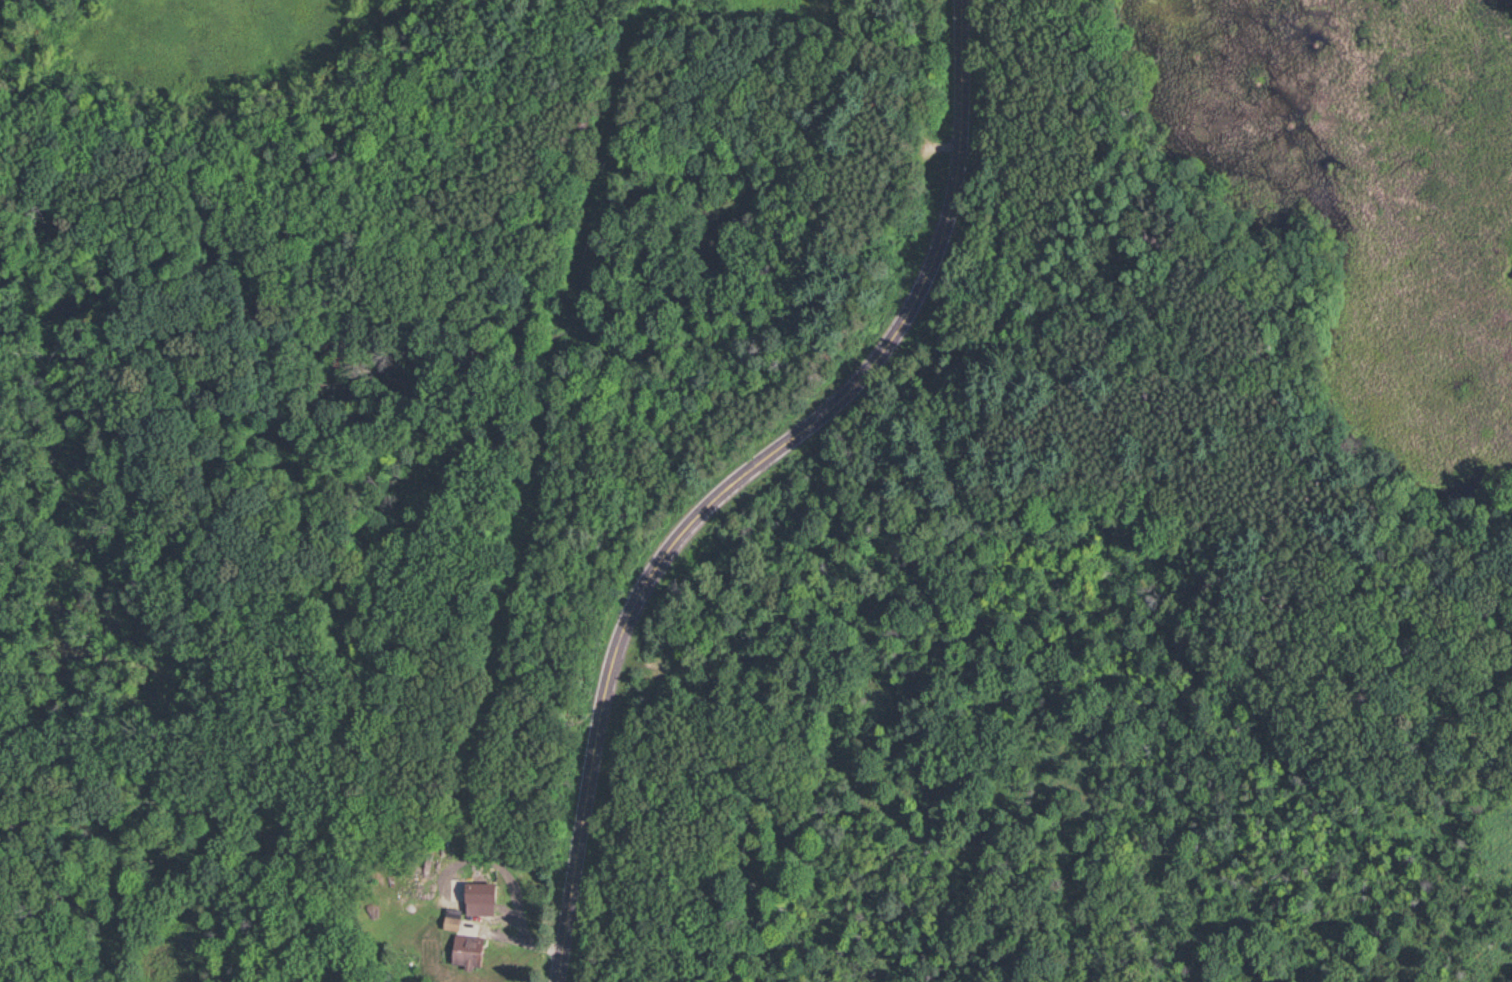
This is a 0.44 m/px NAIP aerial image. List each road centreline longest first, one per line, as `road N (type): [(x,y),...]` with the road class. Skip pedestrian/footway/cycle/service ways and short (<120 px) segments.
road 1 (tertiary): [(963,0),(961,178),(935,275),(867,385),(688,537),(634,620),(602,726),(560,981)]

